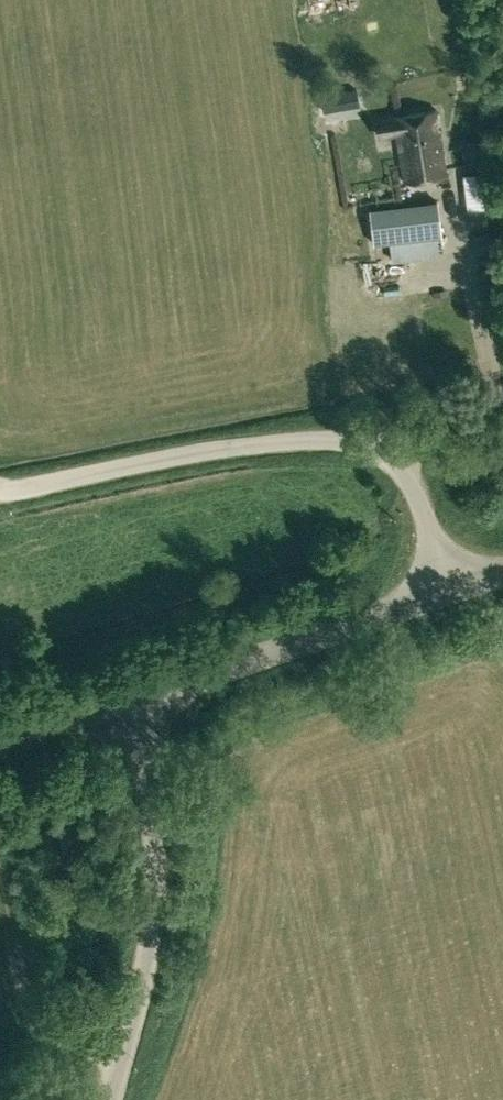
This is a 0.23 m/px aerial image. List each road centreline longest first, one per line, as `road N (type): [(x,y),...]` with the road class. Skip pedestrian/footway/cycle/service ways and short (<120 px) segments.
road 1 (unclassified): [(442,596),(417,491),(400,462),(338,440),(241,446),(0,490)]
road 2 (unclassified): [(111,1099),(151,914),(147,762),(130,707)]
road 3 (unclassified): [(442,596),(130,707)]
road 4 (unclassified): [(130,707),(0,739)]

